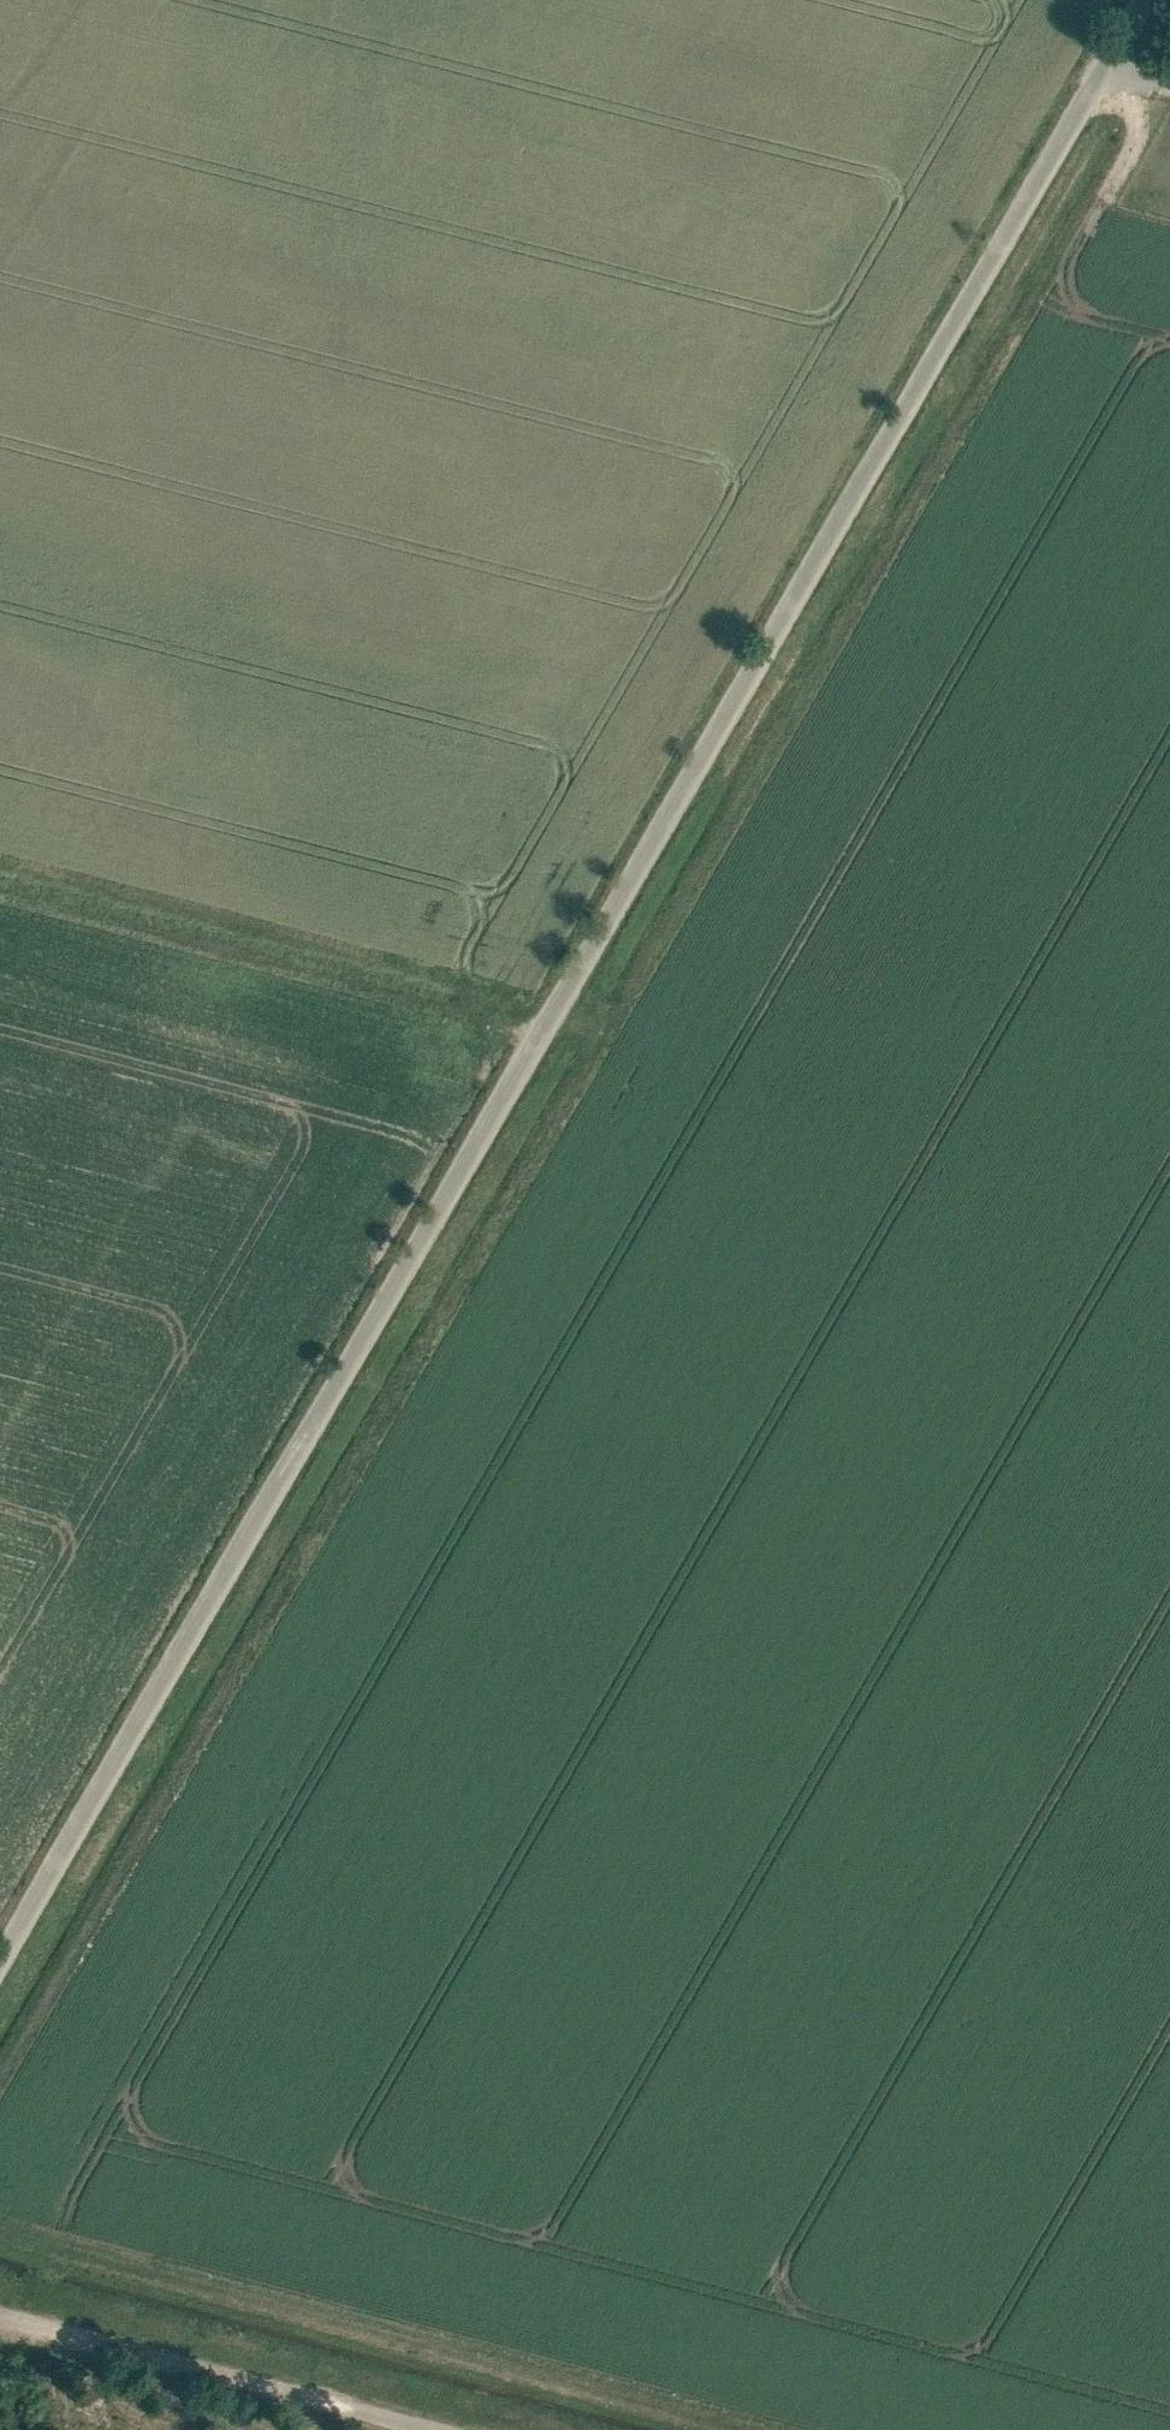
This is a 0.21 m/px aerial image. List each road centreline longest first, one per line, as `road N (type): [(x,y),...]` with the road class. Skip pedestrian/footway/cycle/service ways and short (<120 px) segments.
road 1 (unclassified): [(0,1930),(1142,0)]
road 2 (track): [(480,2429),(0,2304)]

